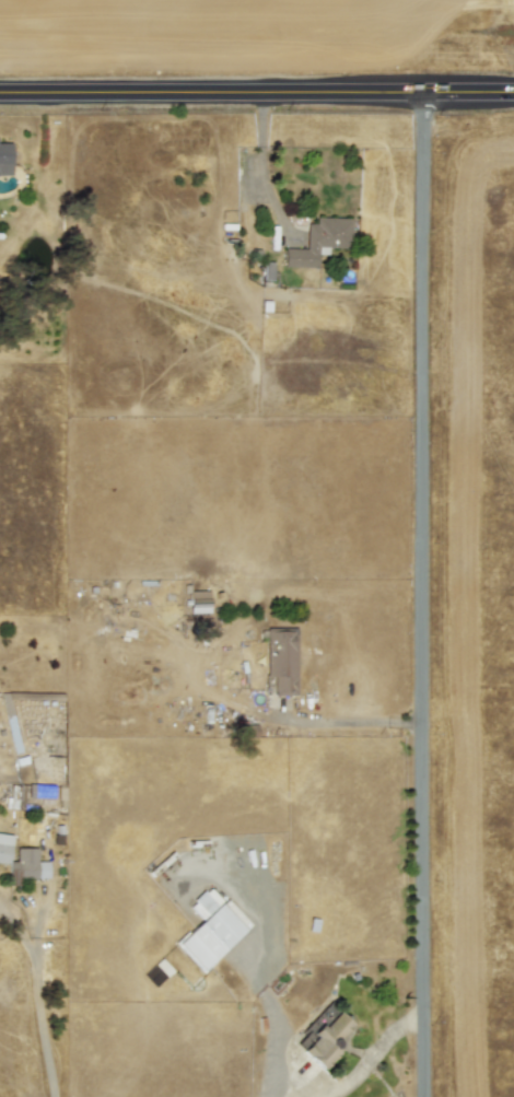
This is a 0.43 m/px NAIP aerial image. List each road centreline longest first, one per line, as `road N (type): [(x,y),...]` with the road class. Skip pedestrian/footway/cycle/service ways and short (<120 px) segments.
road 1 (residential): [(423,1096),(422,93)]
road 2 (secondary): [(0,93),(422,93)]

